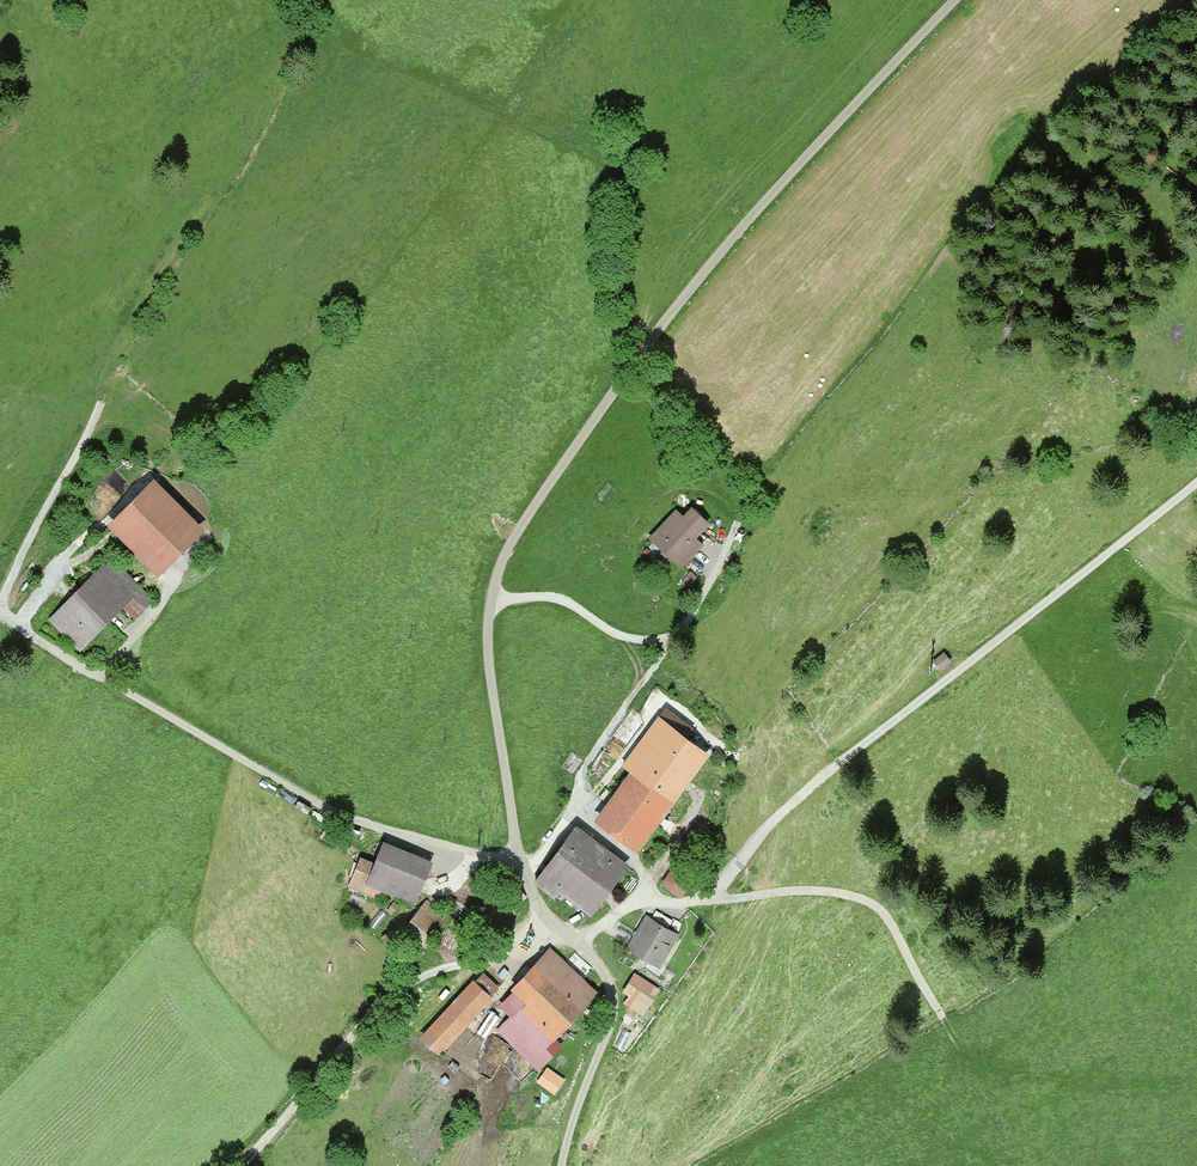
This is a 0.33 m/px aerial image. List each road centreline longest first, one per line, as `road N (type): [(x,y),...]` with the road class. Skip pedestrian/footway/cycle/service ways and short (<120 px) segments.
road 1 (unclassified): [(563,1165),(612,1029),(613,996),(601,970),(532,895),(518,844),(488,666),(489,609),(503,557),(754,208),(956,0)]
road 2 (track): [(109,377),(92,425),(23,548),(4,593),(7,614),(339,814),(522,858)]
road 3 (track): [(1196,485),(839,763),(707,893),(638,897),(598,924),(563,931)]
road 4 (track): [(1009,1165),(888,916),(853,894),(787,891),(728,899),(707,893)]
road 5 (track): [(736,527),(701,602),(582,774),(576,805),(644,869),(638,897)]
road 6 (track): [(240,1165),(389,995),(417,979),(563,931)]
road 7 (track): [(109,377),(159,281),(243,153)]
road 8 (track): [(492,599),(566,600),(625,636),(671,644)]

